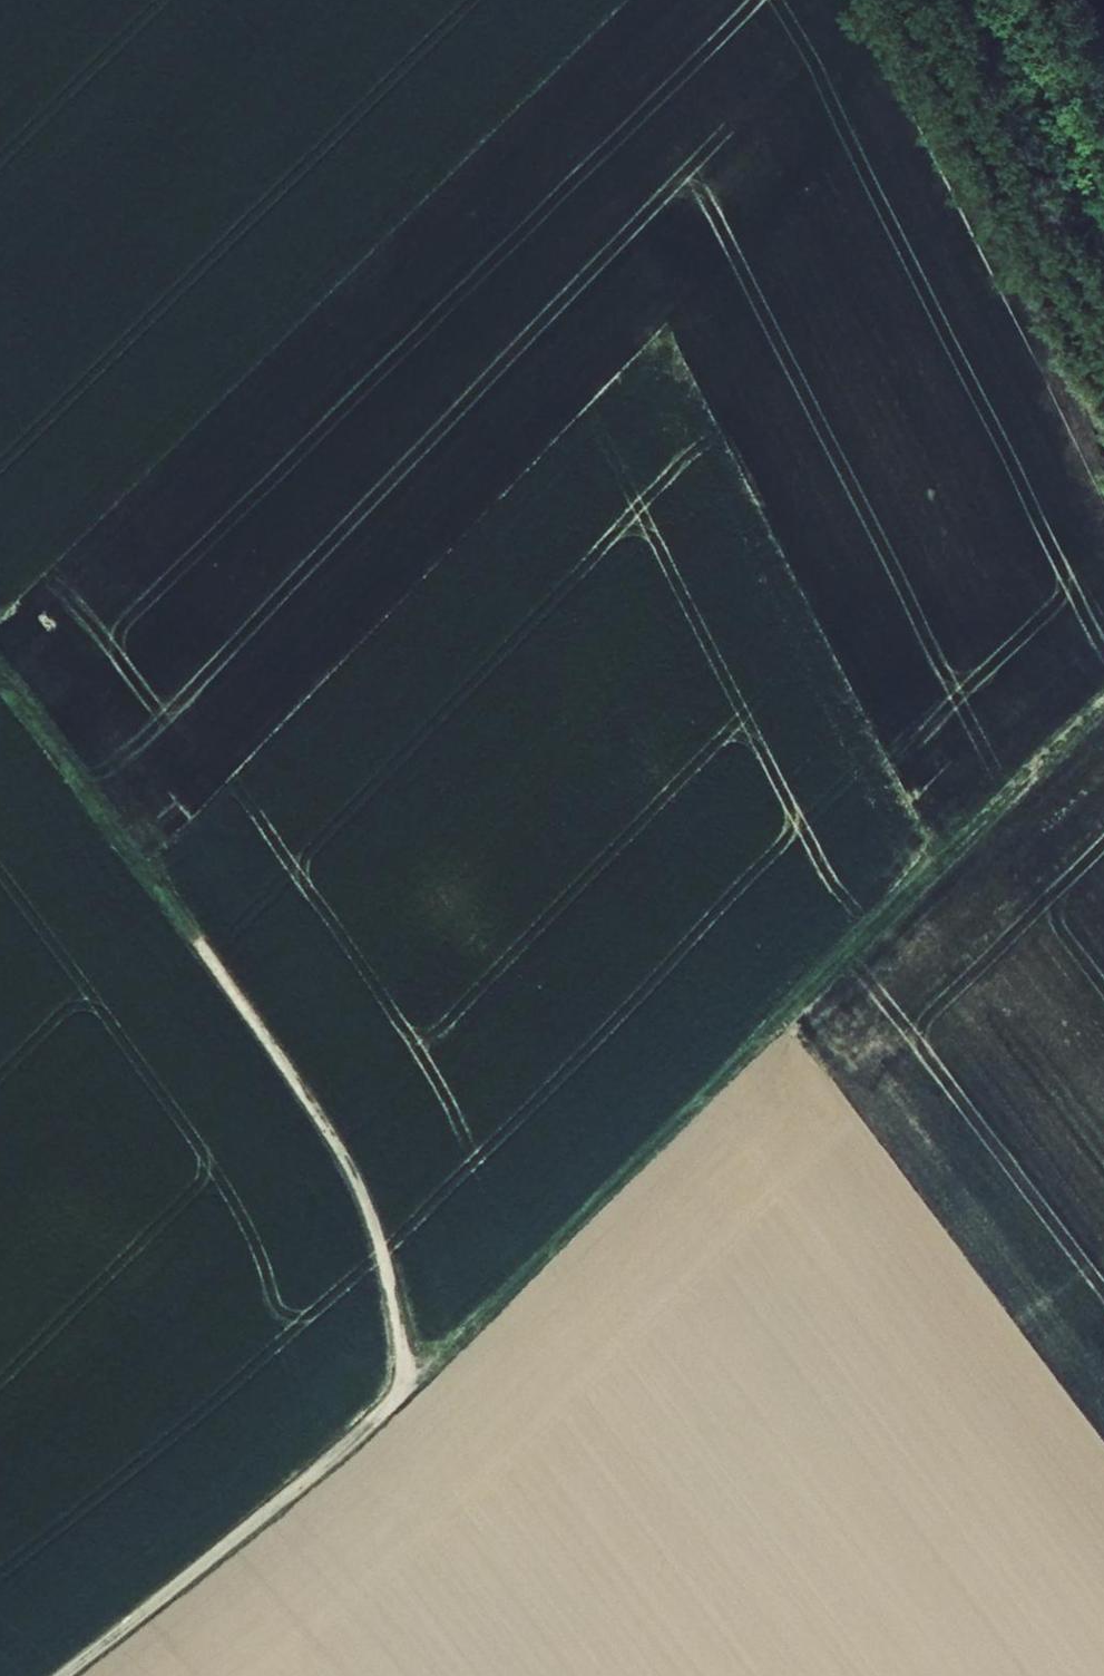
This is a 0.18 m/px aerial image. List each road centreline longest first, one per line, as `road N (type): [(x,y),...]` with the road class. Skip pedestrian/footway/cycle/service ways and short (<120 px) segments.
road 1 (track): [(52,1675),(381,1413),(407,1374),(377,1222),(301,1049),(174,888)]
road 2 (track): [(407,1374),(975,820),(1103,705)]

